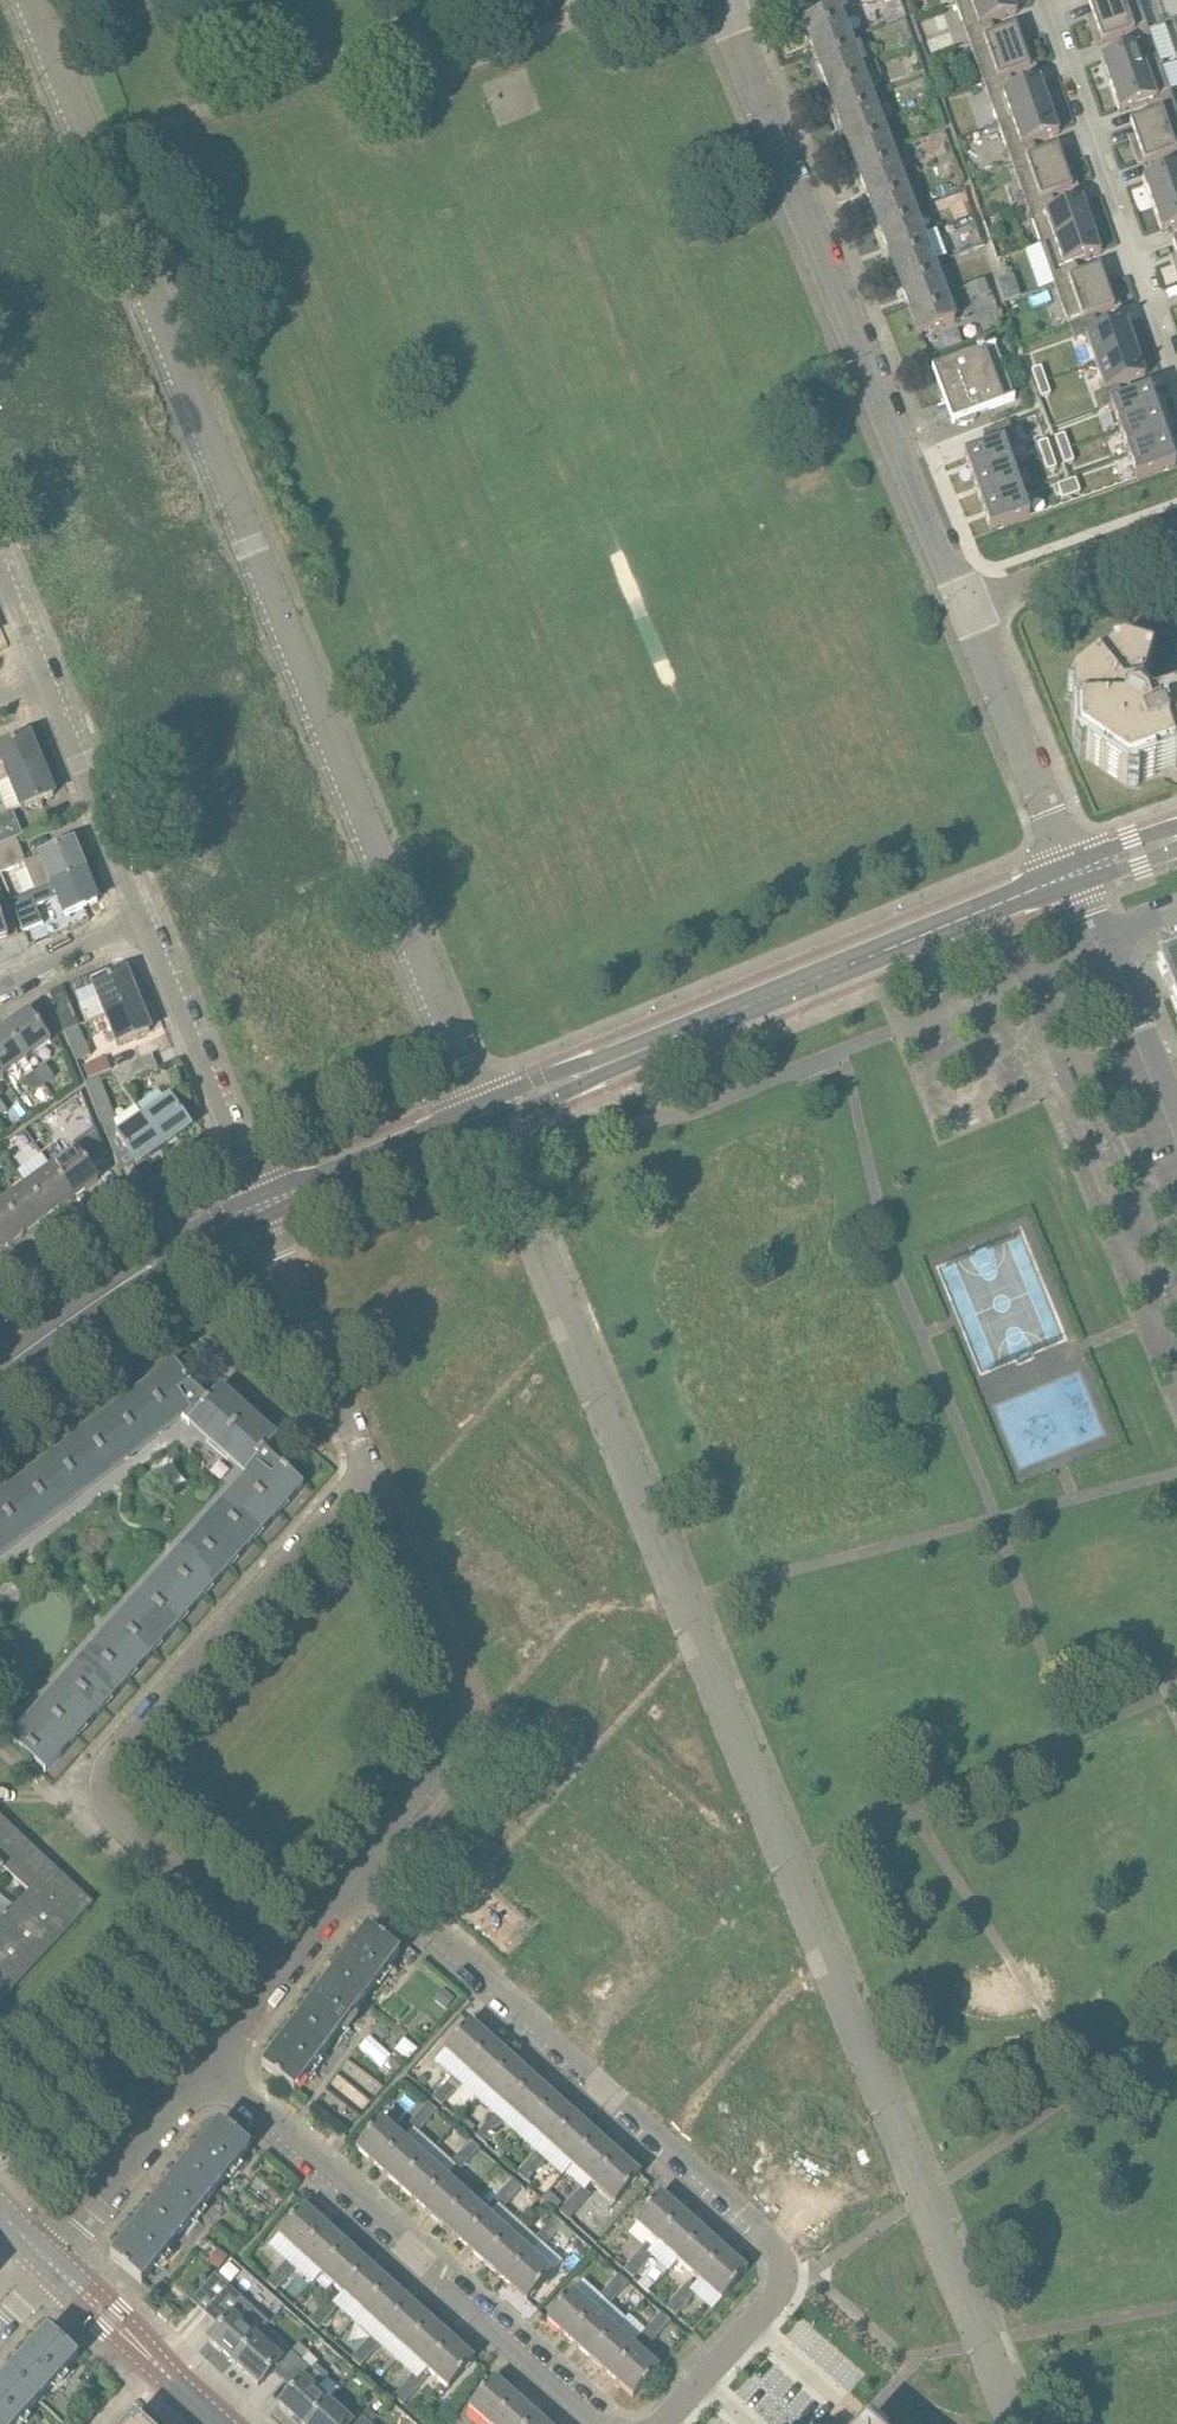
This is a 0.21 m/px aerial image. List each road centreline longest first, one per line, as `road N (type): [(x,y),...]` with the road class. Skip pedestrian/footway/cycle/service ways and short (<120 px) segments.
road 1 (residential): [(1020,2423),(482,1115)]
road 2 (residential): [(482,1115),(29,0)]
road 3 (residential): [(293,1965),(87,1787),(377,1470)]
road 4 (residential): [(973,605),(719,2)]
road 5 (tertiary): [(482,1115),(1079,873)]
road 6 (residential): [(361,1871),(767,2230),(783,2256)]
road 7 (residential): [(604,2423),(212,2070)]
road 8 (residential): [(361,1871),(455,1744),(464,1707),(377,1470)]
road 9 (residential): [(1176,376),(1050,0)]
road 10 (residential): [(261,1205),(142,916)]
road 11 (tertiary): [(0,1376),(133,1279),(261,1205)]
road 12 (residential): [(377,1470),(261,1205)]
road 13 (residential): [(1079,873),(973,605)]
road 14 (residential): [(142,916),(46,675)]
road 15 (residential): [(54,2266),(212,2070)]
road 16 (tertiary): [(261,1205),(482,1115)]
road 17 (tertiary): [(224,2423),(54,2266)]
road 18 (residential): [(973,605),(1176,527)]
road 19 (residential): [(1176,1111),(1105,935)]
road 20 (residential): [(0,985),(30,964),(142,916)]
road 21 (residential): [(699,2380),(780,2290),(783,2256)]
road 22 (residential): [(212,2070),(293,1965)]
road 23 (residential): [(46,675),(0,562)]

